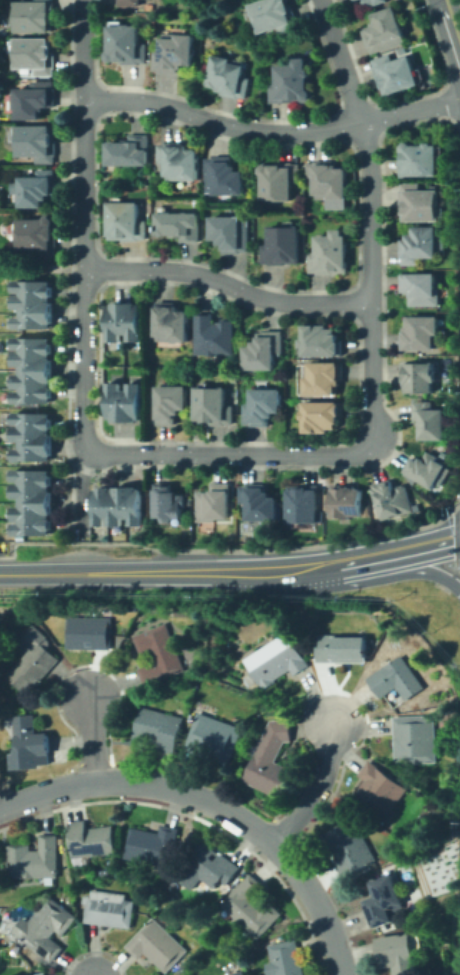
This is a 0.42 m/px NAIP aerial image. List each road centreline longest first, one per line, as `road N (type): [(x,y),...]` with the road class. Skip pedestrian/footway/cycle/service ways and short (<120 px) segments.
road 1 (residential): [(82,535),(84,0)]
road 2 (residential): [(319,0),(368,162),(368,444)]
road 3 (residential): [(459,100),(301,132),(253,131),(165,106),(85,99)]
road 4 (residential): [(277,847),(205,801),(155,785),(93,783),(0,807)]
road 5 (residential): [(87,268),(177,270),(292,304),(369,301)]
road 6 (residential): [(368,444),(348,453),(84,454)]
road 7 (secondary): [(388,556),(225,571)]
road 8 (secondary): [(225,571),(72,574)]
road 9 (residential): [(342,974),(334,940),(277,847)]
road 10 (residential): [(277,847),(323,783),(330,724)]

